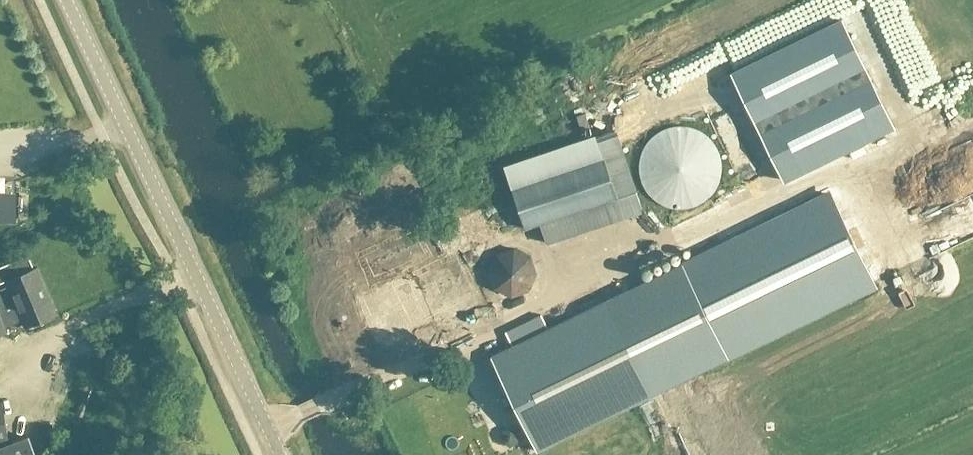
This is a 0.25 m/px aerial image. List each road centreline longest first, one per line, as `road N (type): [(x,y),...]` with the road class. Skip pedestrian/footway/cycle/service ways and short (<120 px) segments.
road 1 (tertiary): [(280,454),(69,0)]

